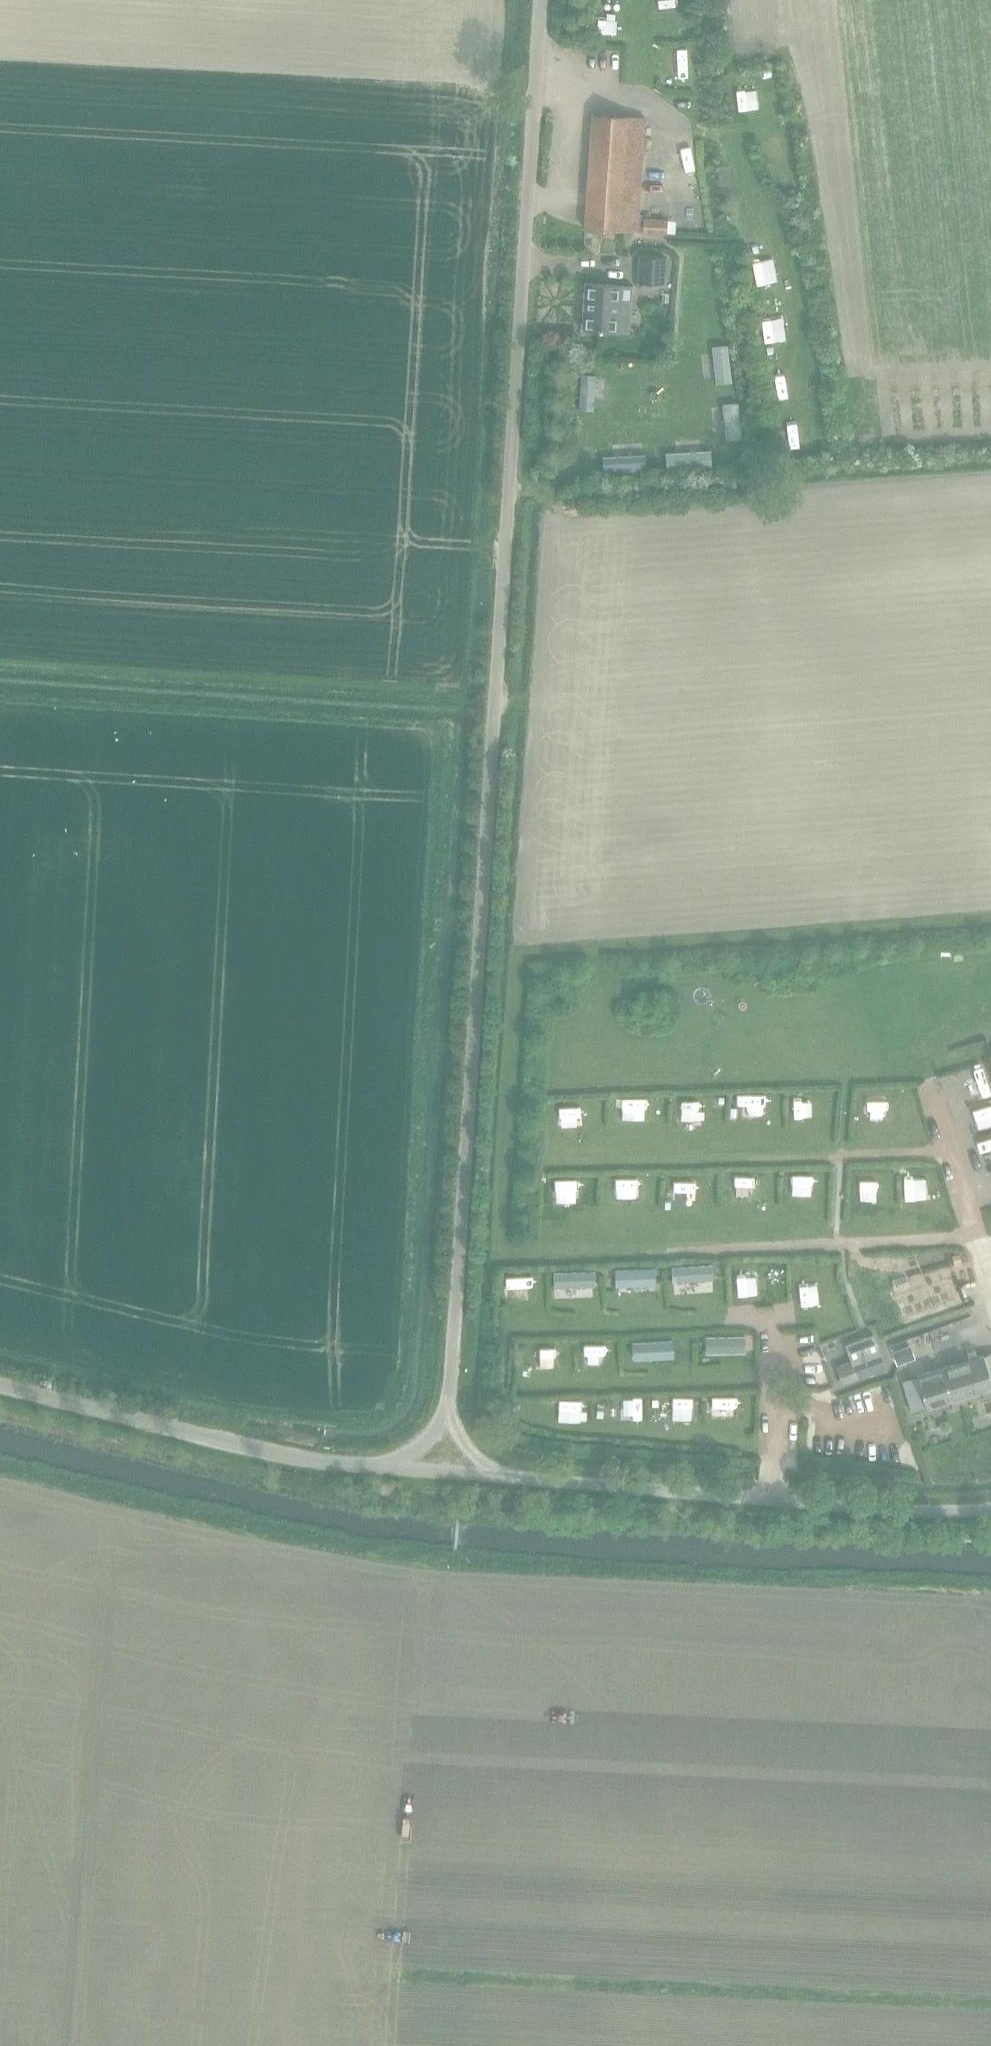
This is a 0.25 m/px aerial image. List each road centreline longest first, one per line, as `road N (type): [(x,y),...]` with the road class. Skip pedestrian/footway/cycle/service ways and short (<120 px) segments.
road 1 (unclassified): [(455,1352),(542,0)]
road 2 (unclassified): [(499,1478),(990,1507)]
road 3 (unclassified): [(408,1471),(278,1464),(0,1388)]
road 4 (unclassified): [(499,1478),(455,1352)]
road 5 (unclassified): [(455,1352),(408,1471)]

